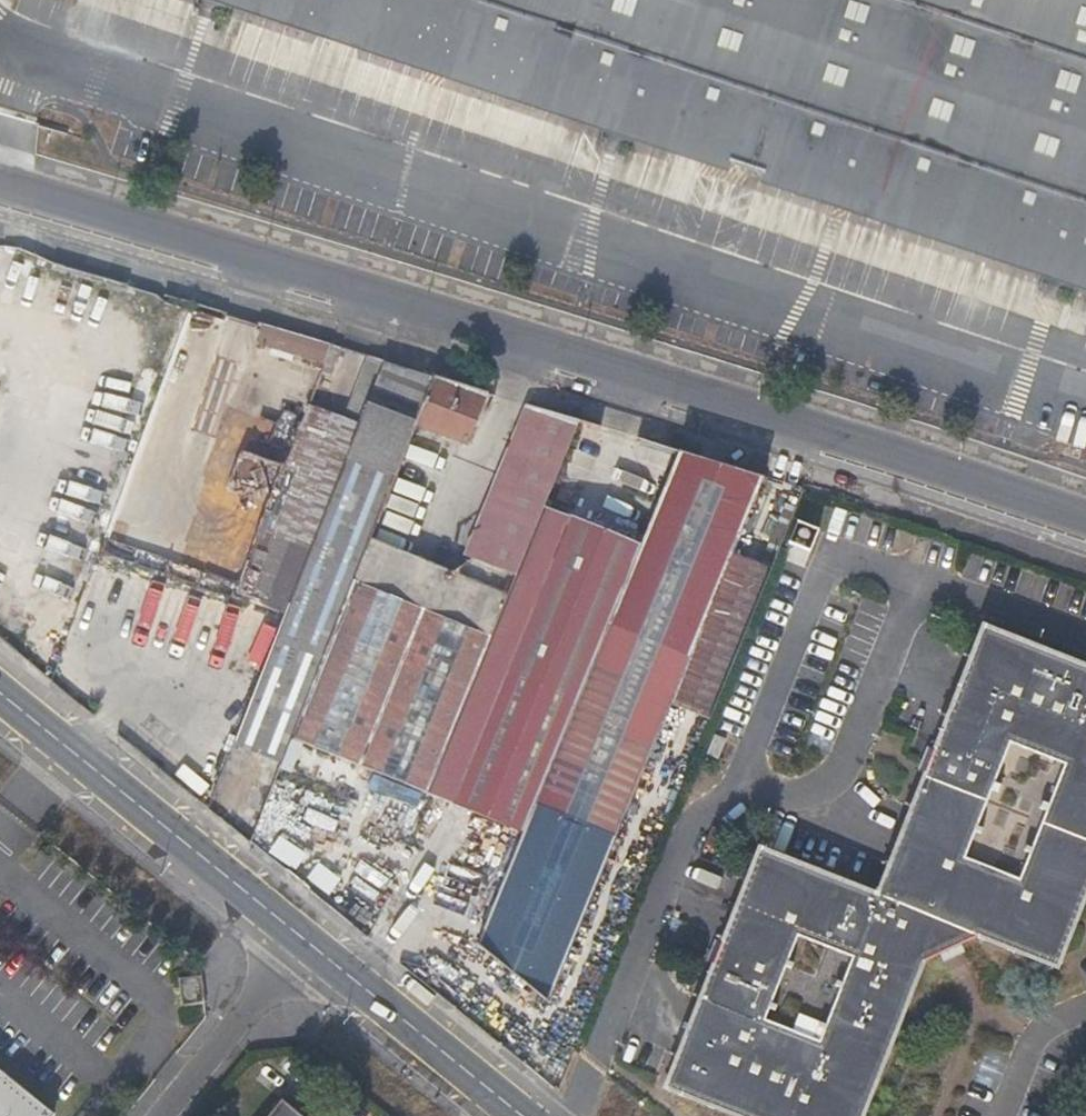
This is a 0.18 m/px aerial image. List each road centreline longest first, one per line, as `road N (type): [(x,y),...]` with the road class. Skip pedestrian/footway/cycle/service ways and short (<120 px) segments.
road 1 (unclassified): [(1085,516),(740,404),(0,184)]
road 2 (secondary): [(306,942),(0,691)]
road 3 (secondary): [(525,1115),(306,942)]
road 4 (residential): [(161,1115),(306,942)]

